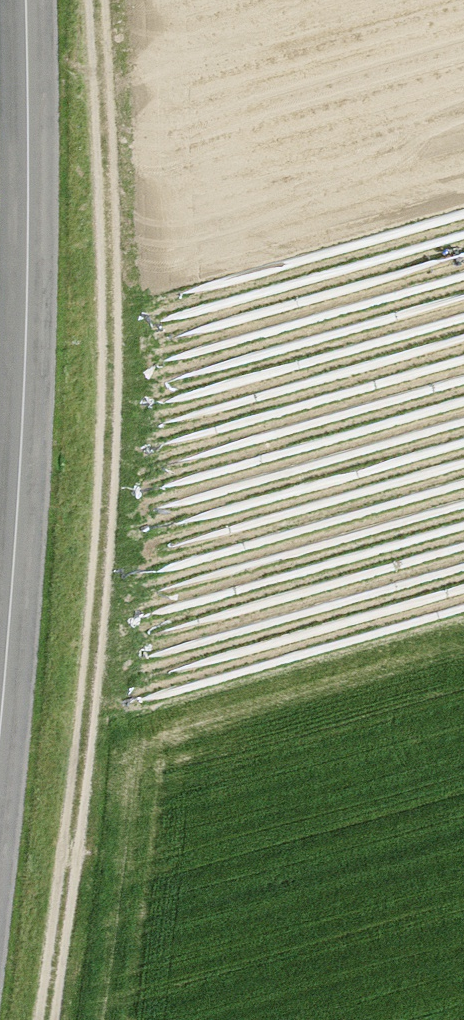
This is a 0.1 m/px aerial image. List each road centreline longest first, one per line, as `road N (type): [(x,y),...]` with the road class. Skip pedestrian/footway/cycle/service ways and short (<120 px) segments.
road 1 (track): [(50,1019),(80,815),(112,435),(95,0)]
road 2 (tertiary): [(0,693),(17,495),(23,0)]

